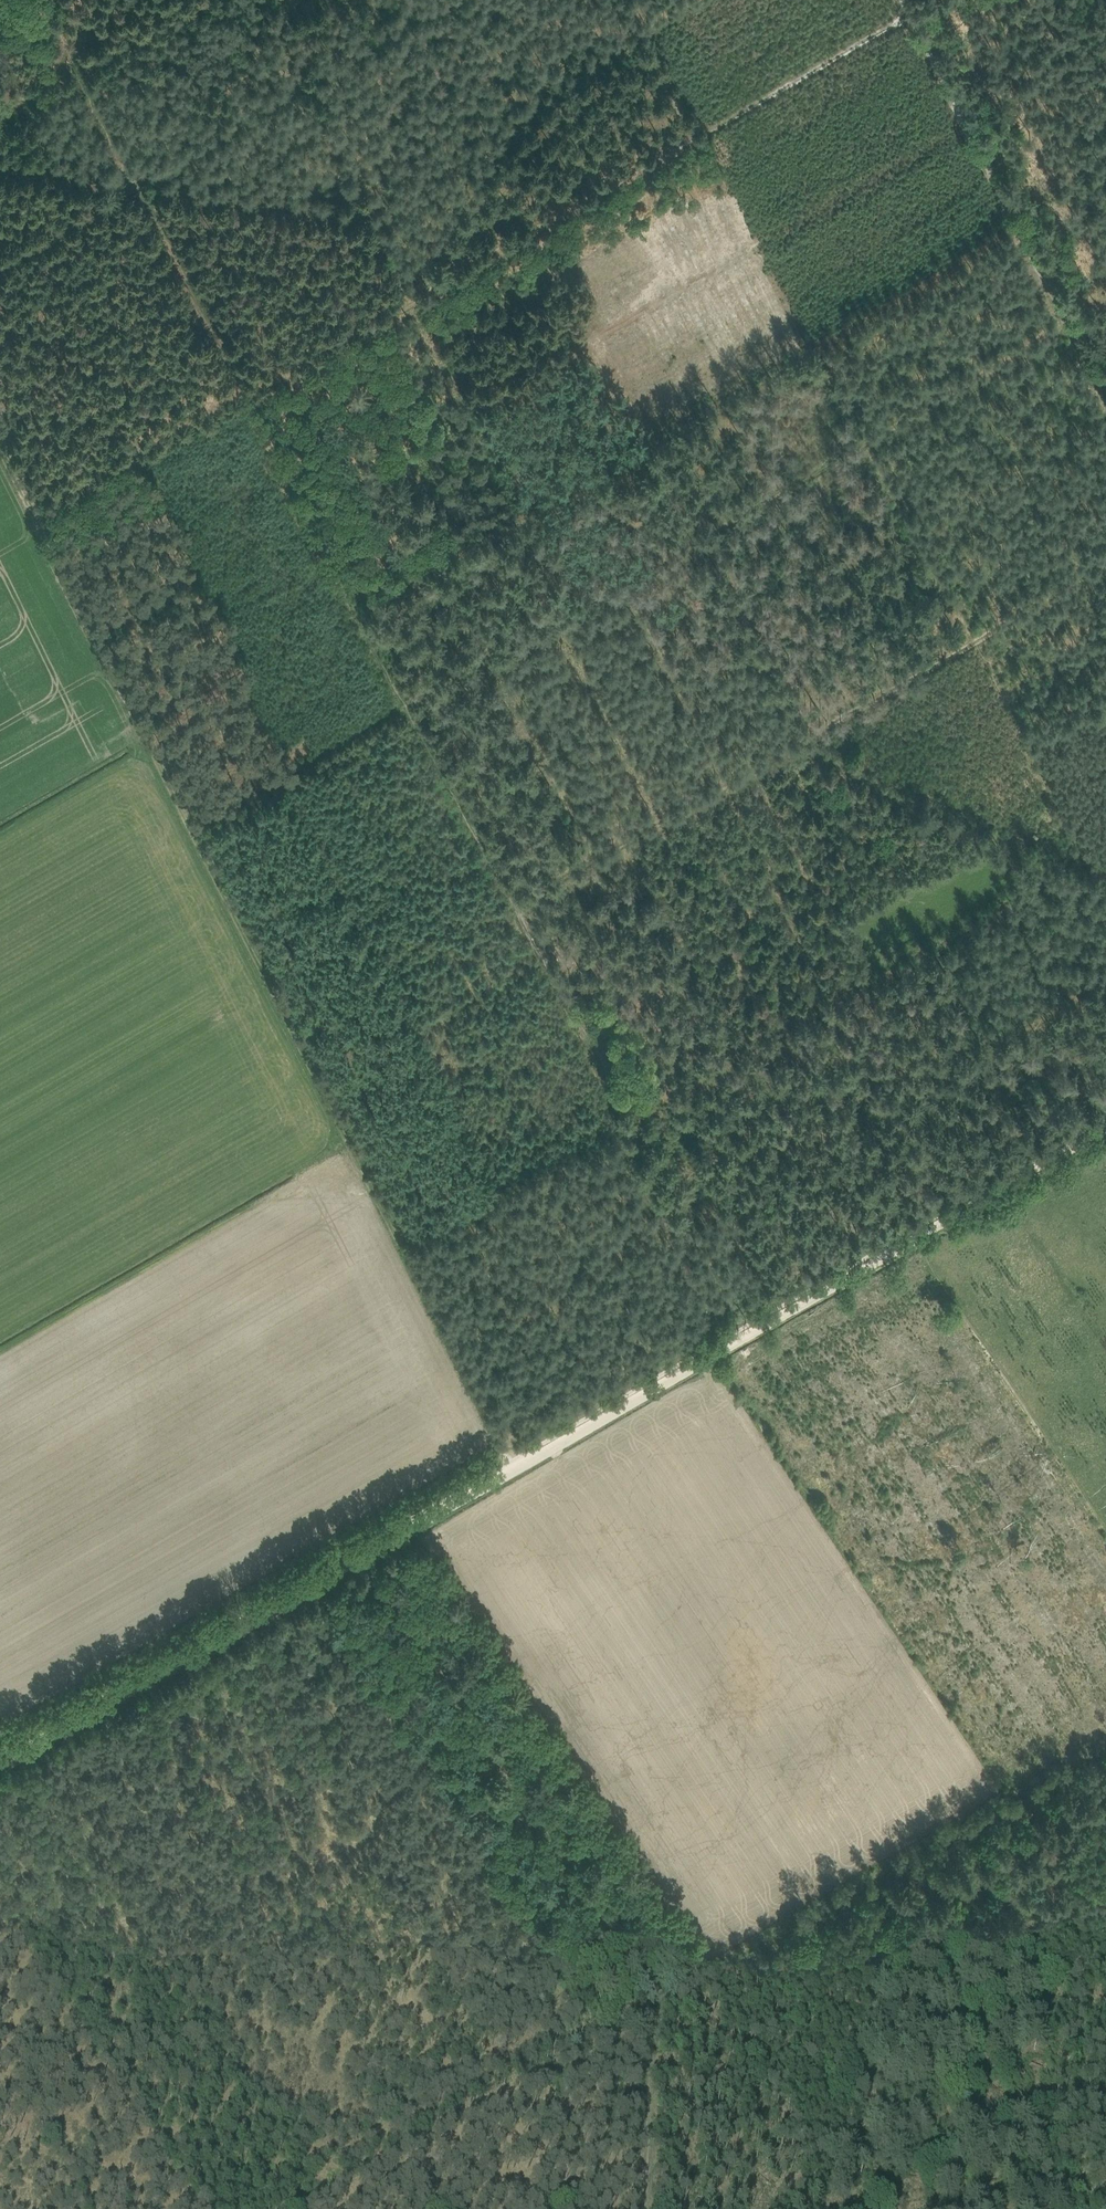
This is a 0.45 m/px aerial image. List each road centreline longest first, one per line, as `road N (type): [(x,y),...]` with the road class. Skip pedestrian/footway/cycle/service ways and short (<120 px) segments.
road 1 (track): [(32,526),(396,1241),(867,974)]
road 2 (track): [(719,1337),(134,178)]
road 3 (track): [(0,1764),(1105,1124)]
road 4 (track): [(0,464),(32,526),(939,0)]
road 5 (track): [(1105,312),(1066,322),(865,440),(971,642),(728,784),(618,584)]
road 6 (track): [(358,1544),(670,2002),(645,2018)]
road 7 (track): [(308,2208),(645,2018),(638,2208)]
road 8 (track): [(670,2002),(1105,1755)]
road 9 (track): [(190,832),(618,584)]
road 10 (track): [(894,0),(1105,396)]
road 11 (track): [(618,584),(865,440)]
road 12 (track): [(396,1241),(510,1471)]
road 13 (track): [(728,784),(508,910)]
road 14 (track): [(134,178),(37,0)]
road 15 (track): [(1105,567),(971,642)]
road 16 (track): [(1105,81),(960,120)]

